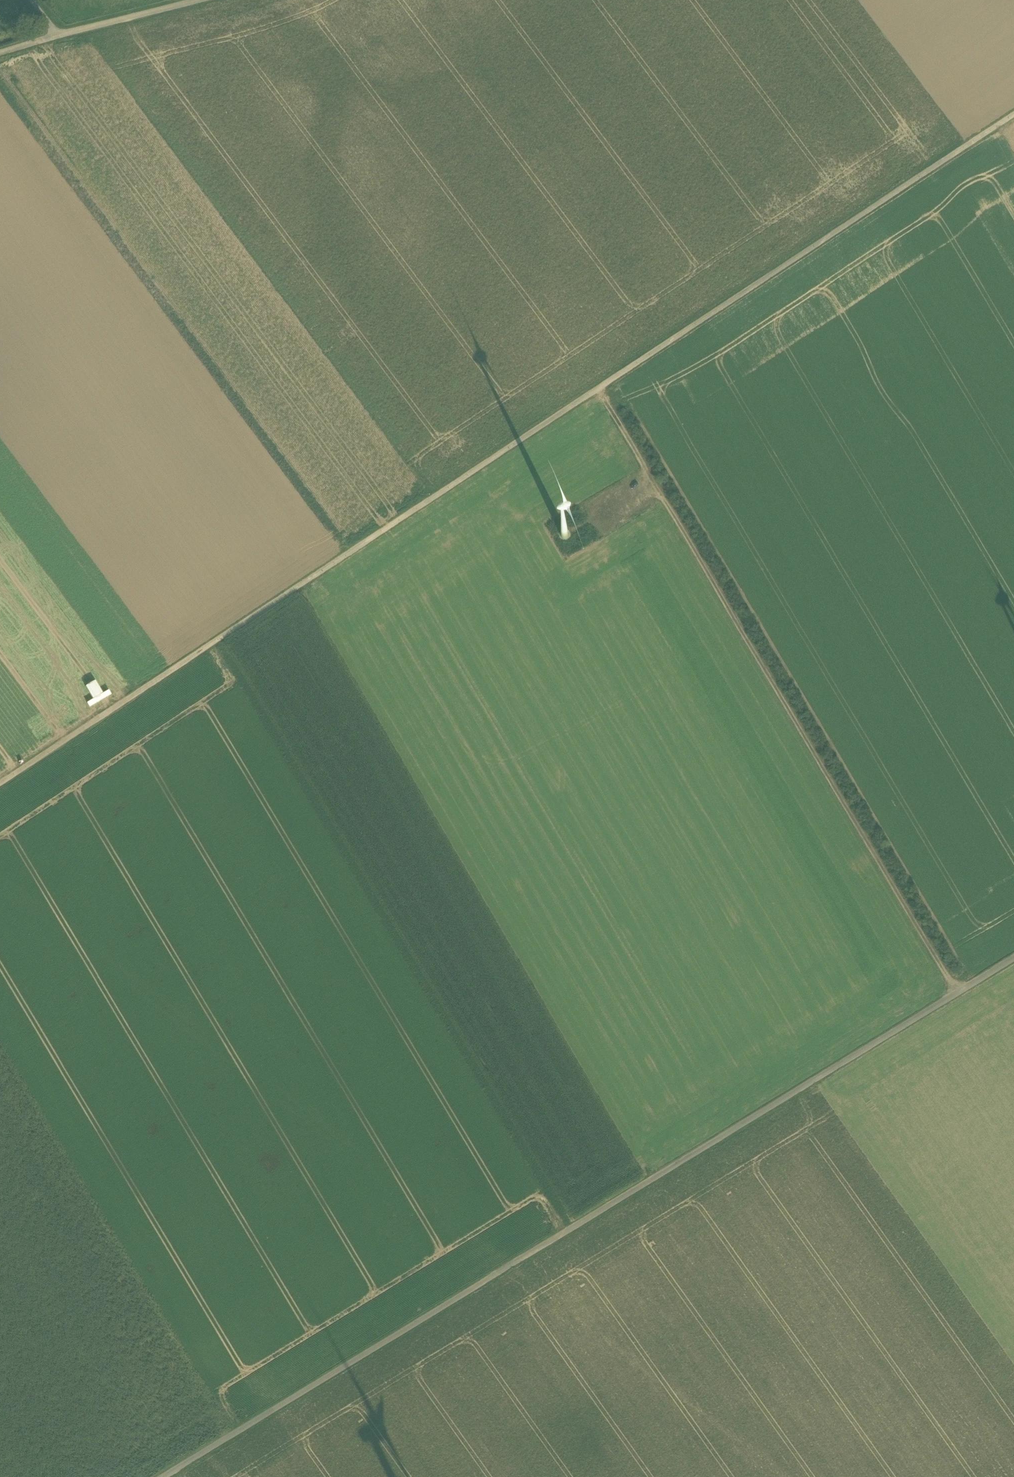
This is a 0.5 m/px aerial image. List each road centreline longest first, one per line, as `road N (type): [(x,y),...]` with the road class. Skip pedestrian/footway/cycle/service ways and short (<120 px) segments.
road 1 (track): [(1013,115),(0,787)]
road 2 (track): [(1013,954),(271,1405),(169,1476)]
road 3 (track): [(957,991),(605,391)]
road 4 (unclassified): [(0,57),(201,0)]

